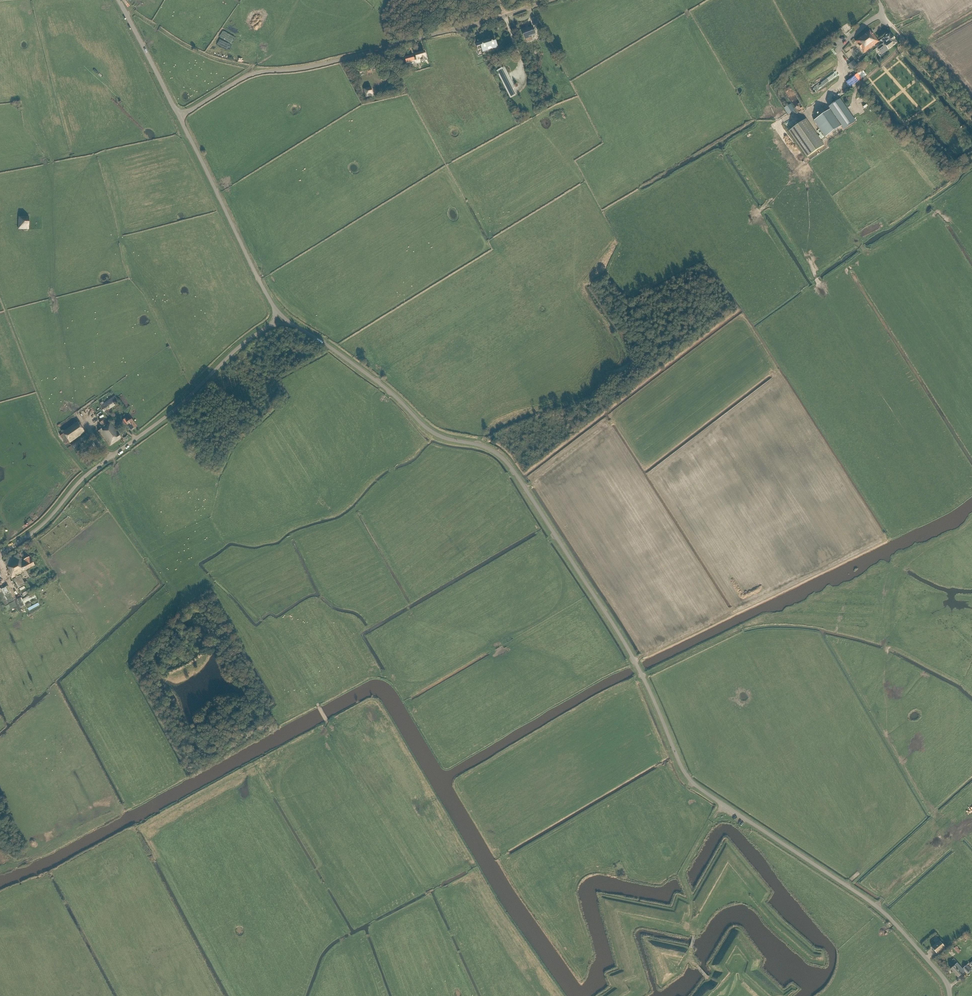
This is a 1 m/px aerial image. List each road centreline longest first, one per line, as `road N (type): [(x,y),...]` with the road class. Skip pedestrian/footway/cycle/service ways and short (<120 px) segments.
road 1 (unclassified): [(950,995),(944,979),(878,908),(689,779),(626,646),(507,463),(485,447),(430,431),(388,390),(291,324)]
road 2 (unclassified): [(180,117),(255,73),(376,51),(550,0)]
road 3 (unclassified): [(0,556),(270,326)]
road 4 (unclassified): [(276,310),(180,117)]
road 5 (unclassified): [(180,117),(118,0)]

